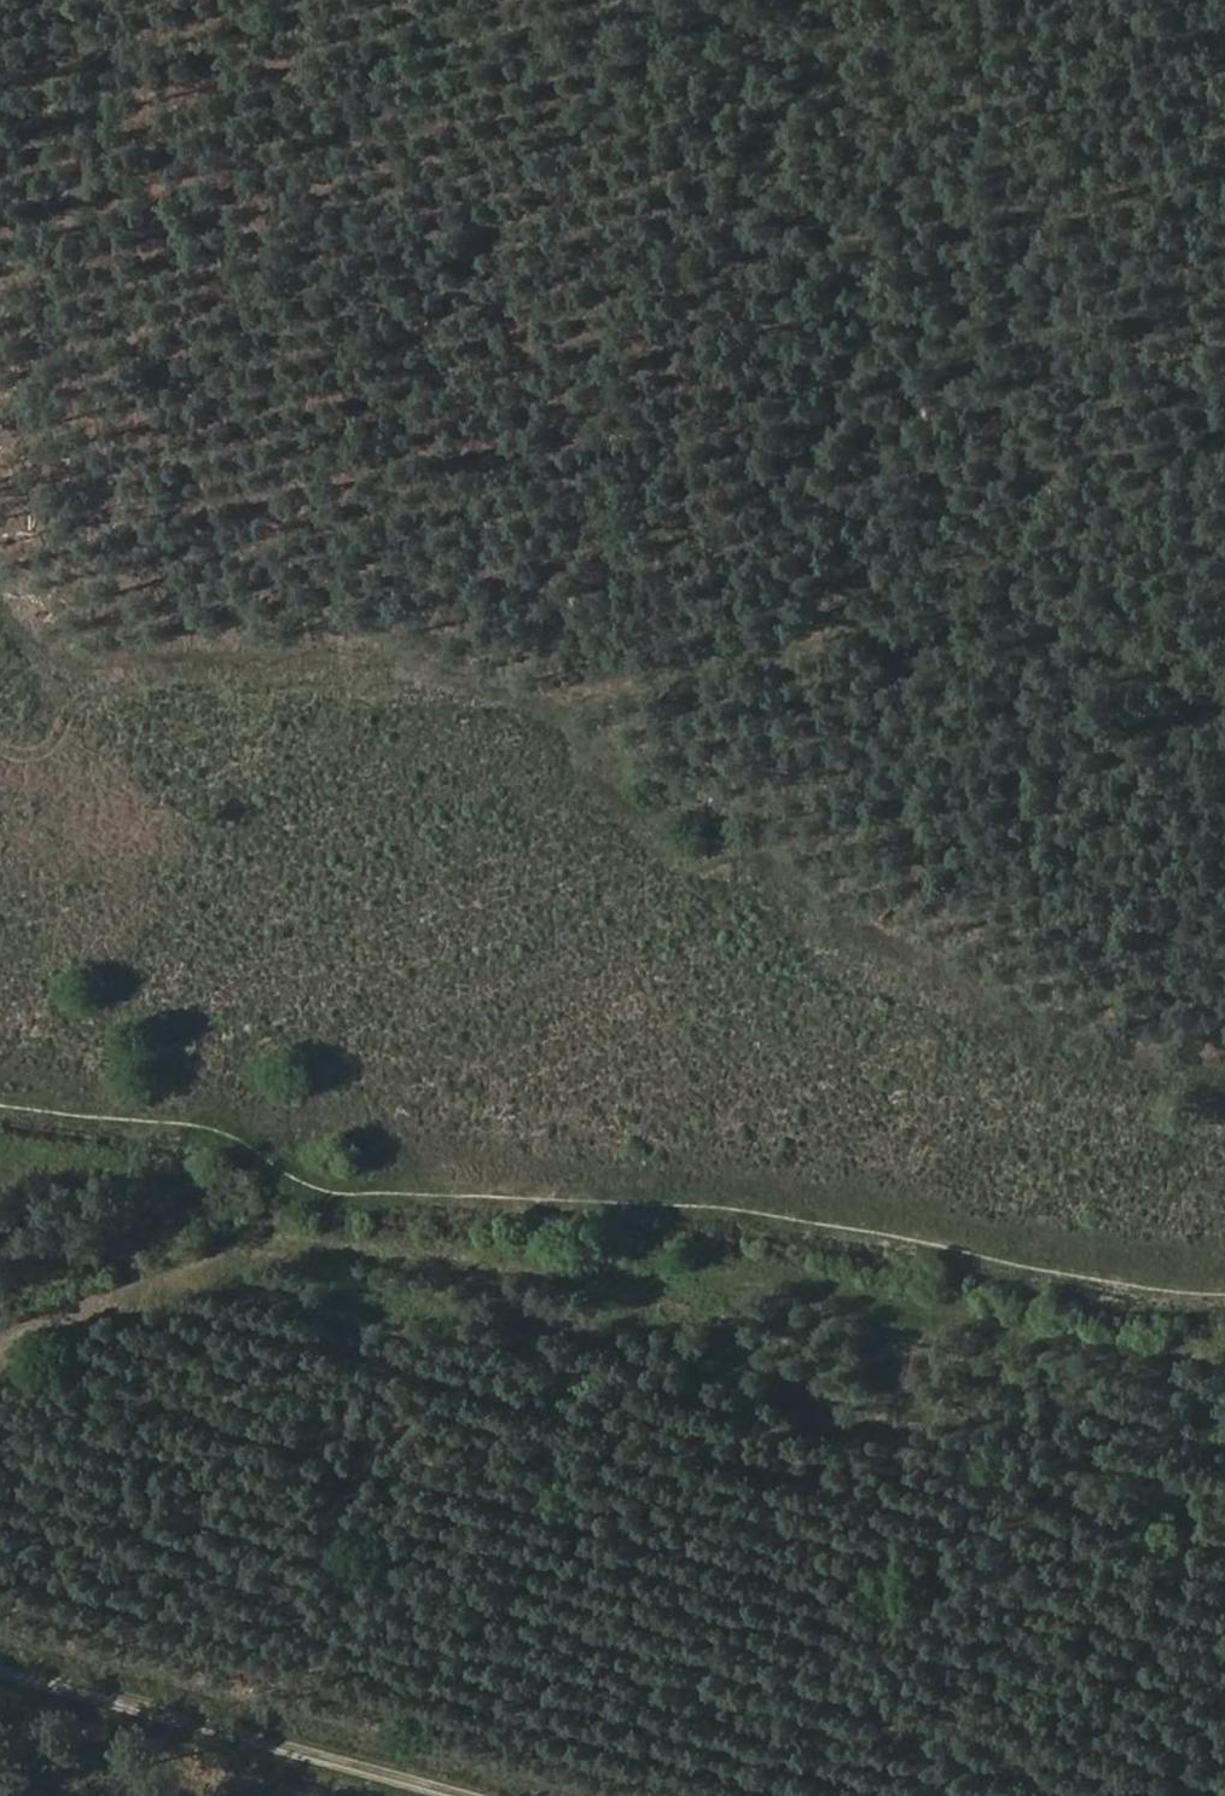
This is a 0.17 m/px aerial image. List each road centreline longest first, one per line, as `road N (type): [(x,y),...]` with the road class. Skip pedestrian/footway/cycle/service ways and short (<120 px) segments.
road 1 (track): [(0,1674),(442,1795)]

